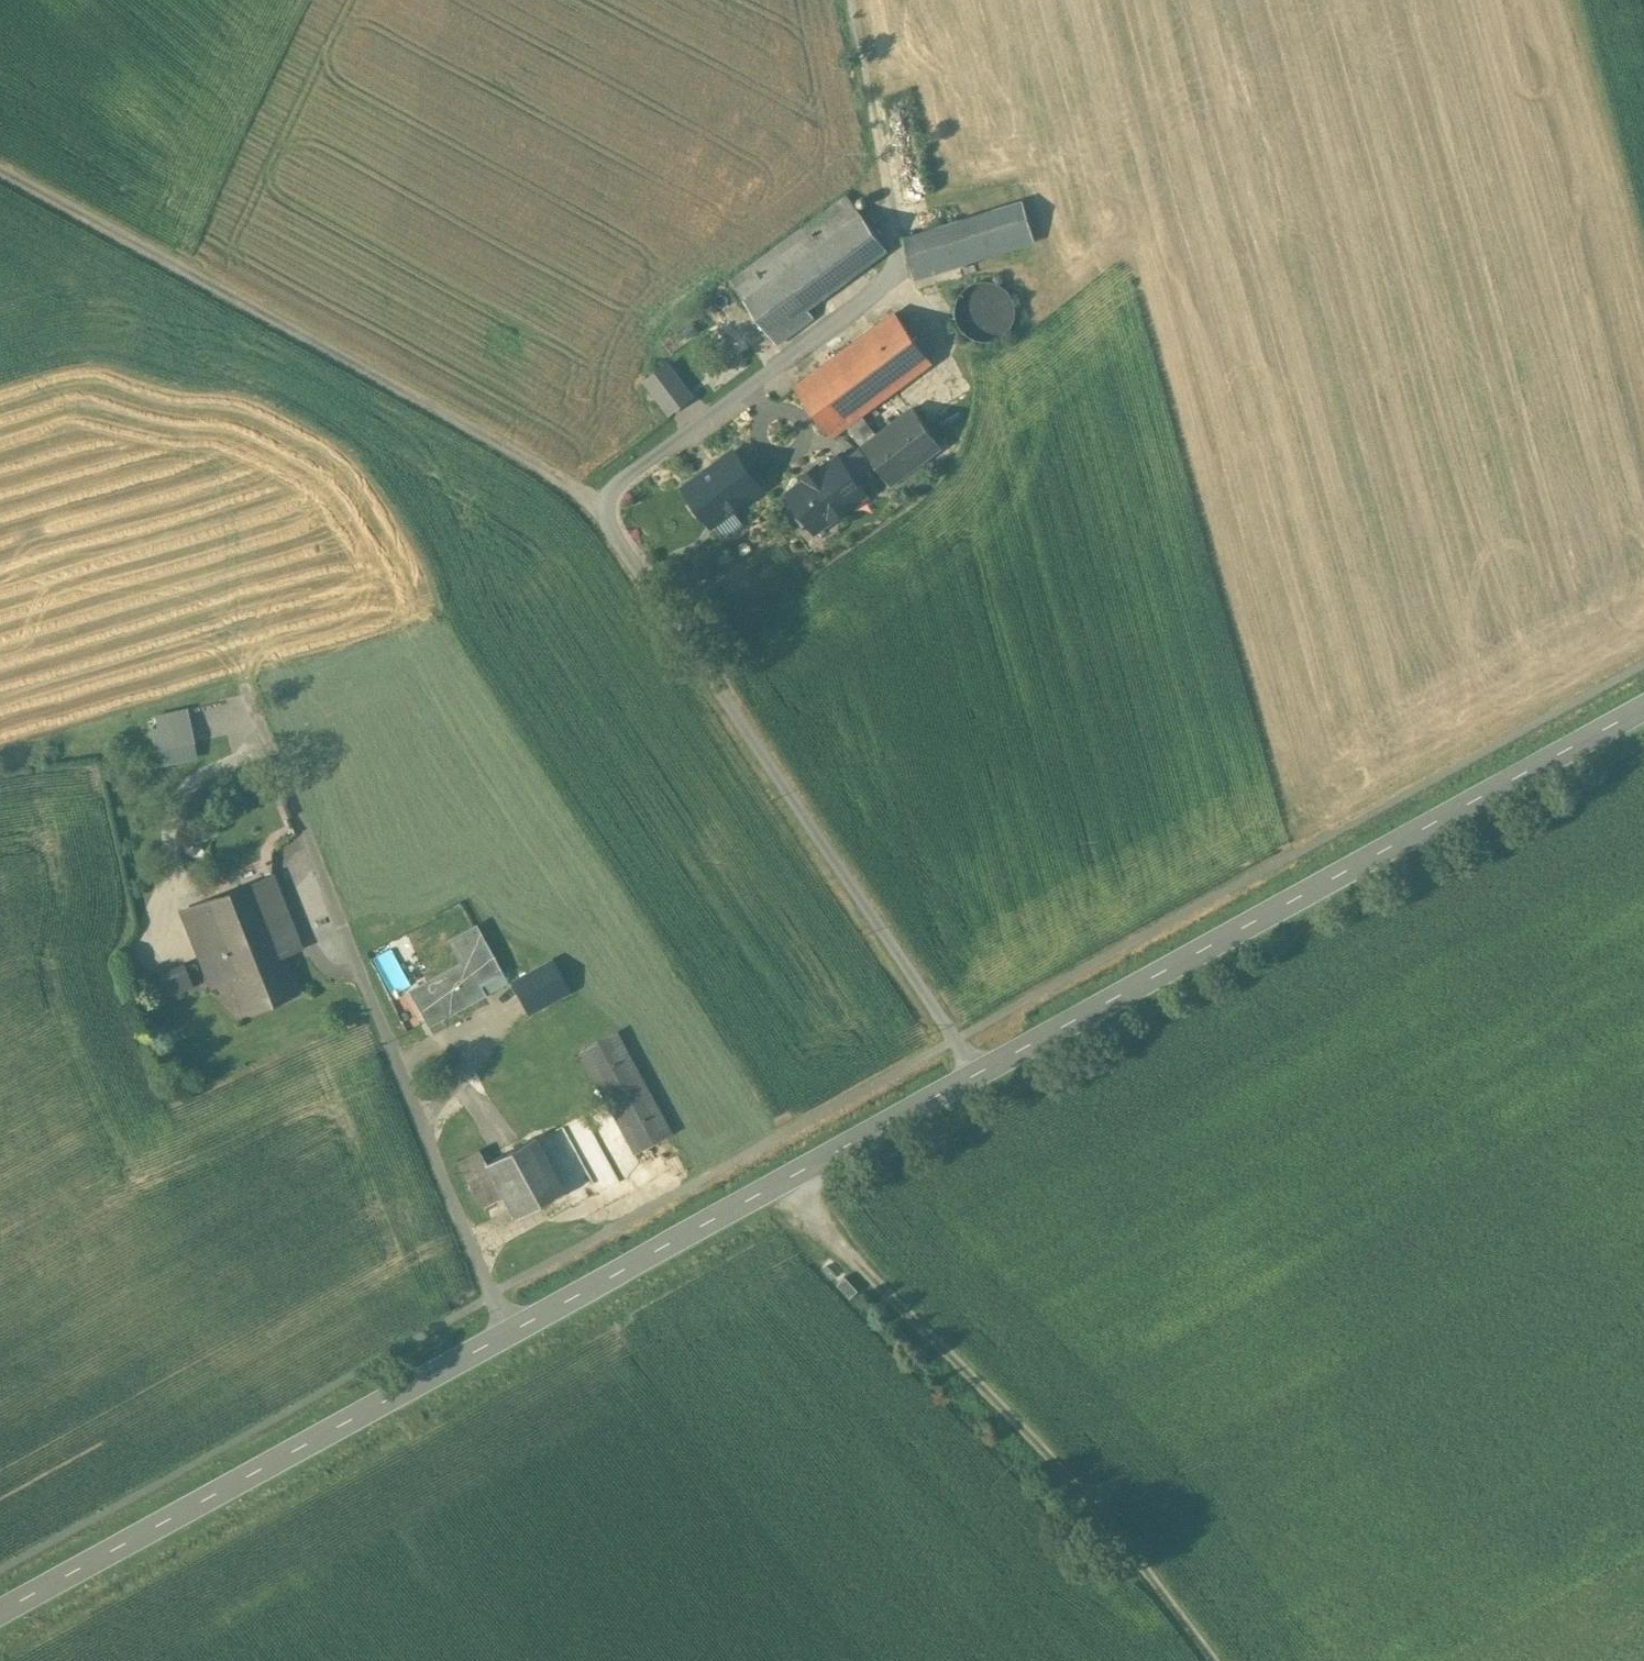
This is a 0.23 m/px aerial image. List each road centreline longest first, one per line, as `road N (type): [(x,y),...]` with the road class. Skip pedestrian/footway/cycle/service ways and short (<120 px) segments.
road 1 (tertiary): [(1643,715),(0,1611)]

